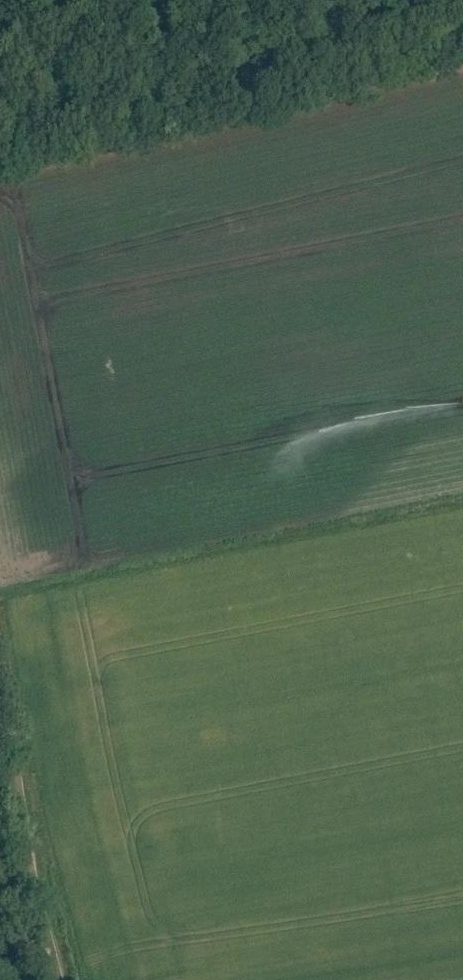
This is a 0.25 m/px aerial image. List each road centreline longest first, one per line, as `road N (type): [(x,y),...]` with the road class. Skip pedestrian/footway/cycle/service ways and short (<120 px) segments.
road 1 (track): [(0,678),(34,873),(64,979)]

